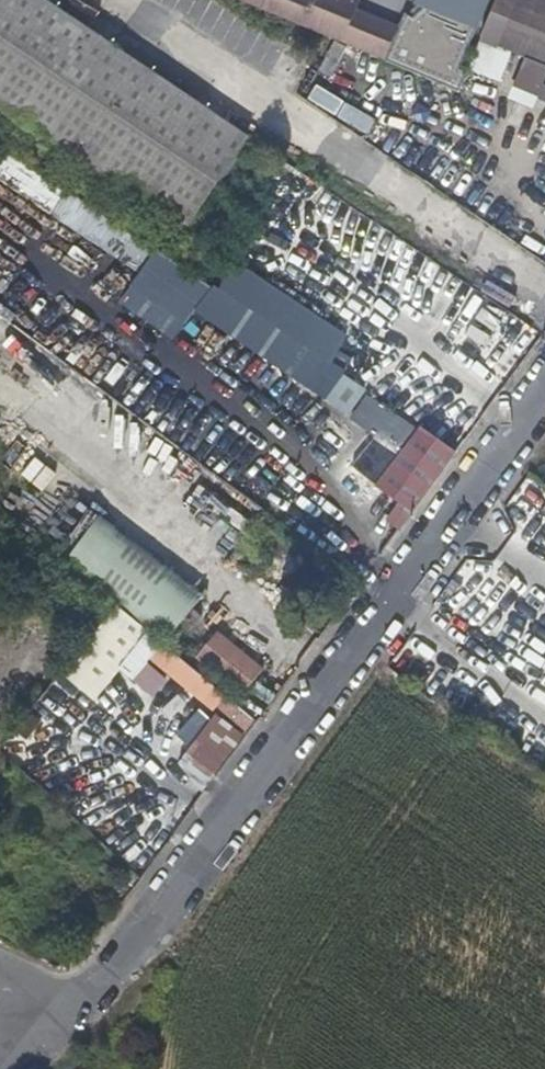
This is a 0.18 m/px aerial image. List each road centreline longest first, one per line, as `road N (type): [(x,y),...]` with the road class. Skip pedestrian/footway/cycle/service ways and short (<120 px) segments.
road 1 (unclassified): [(544,389),(76,990)]

